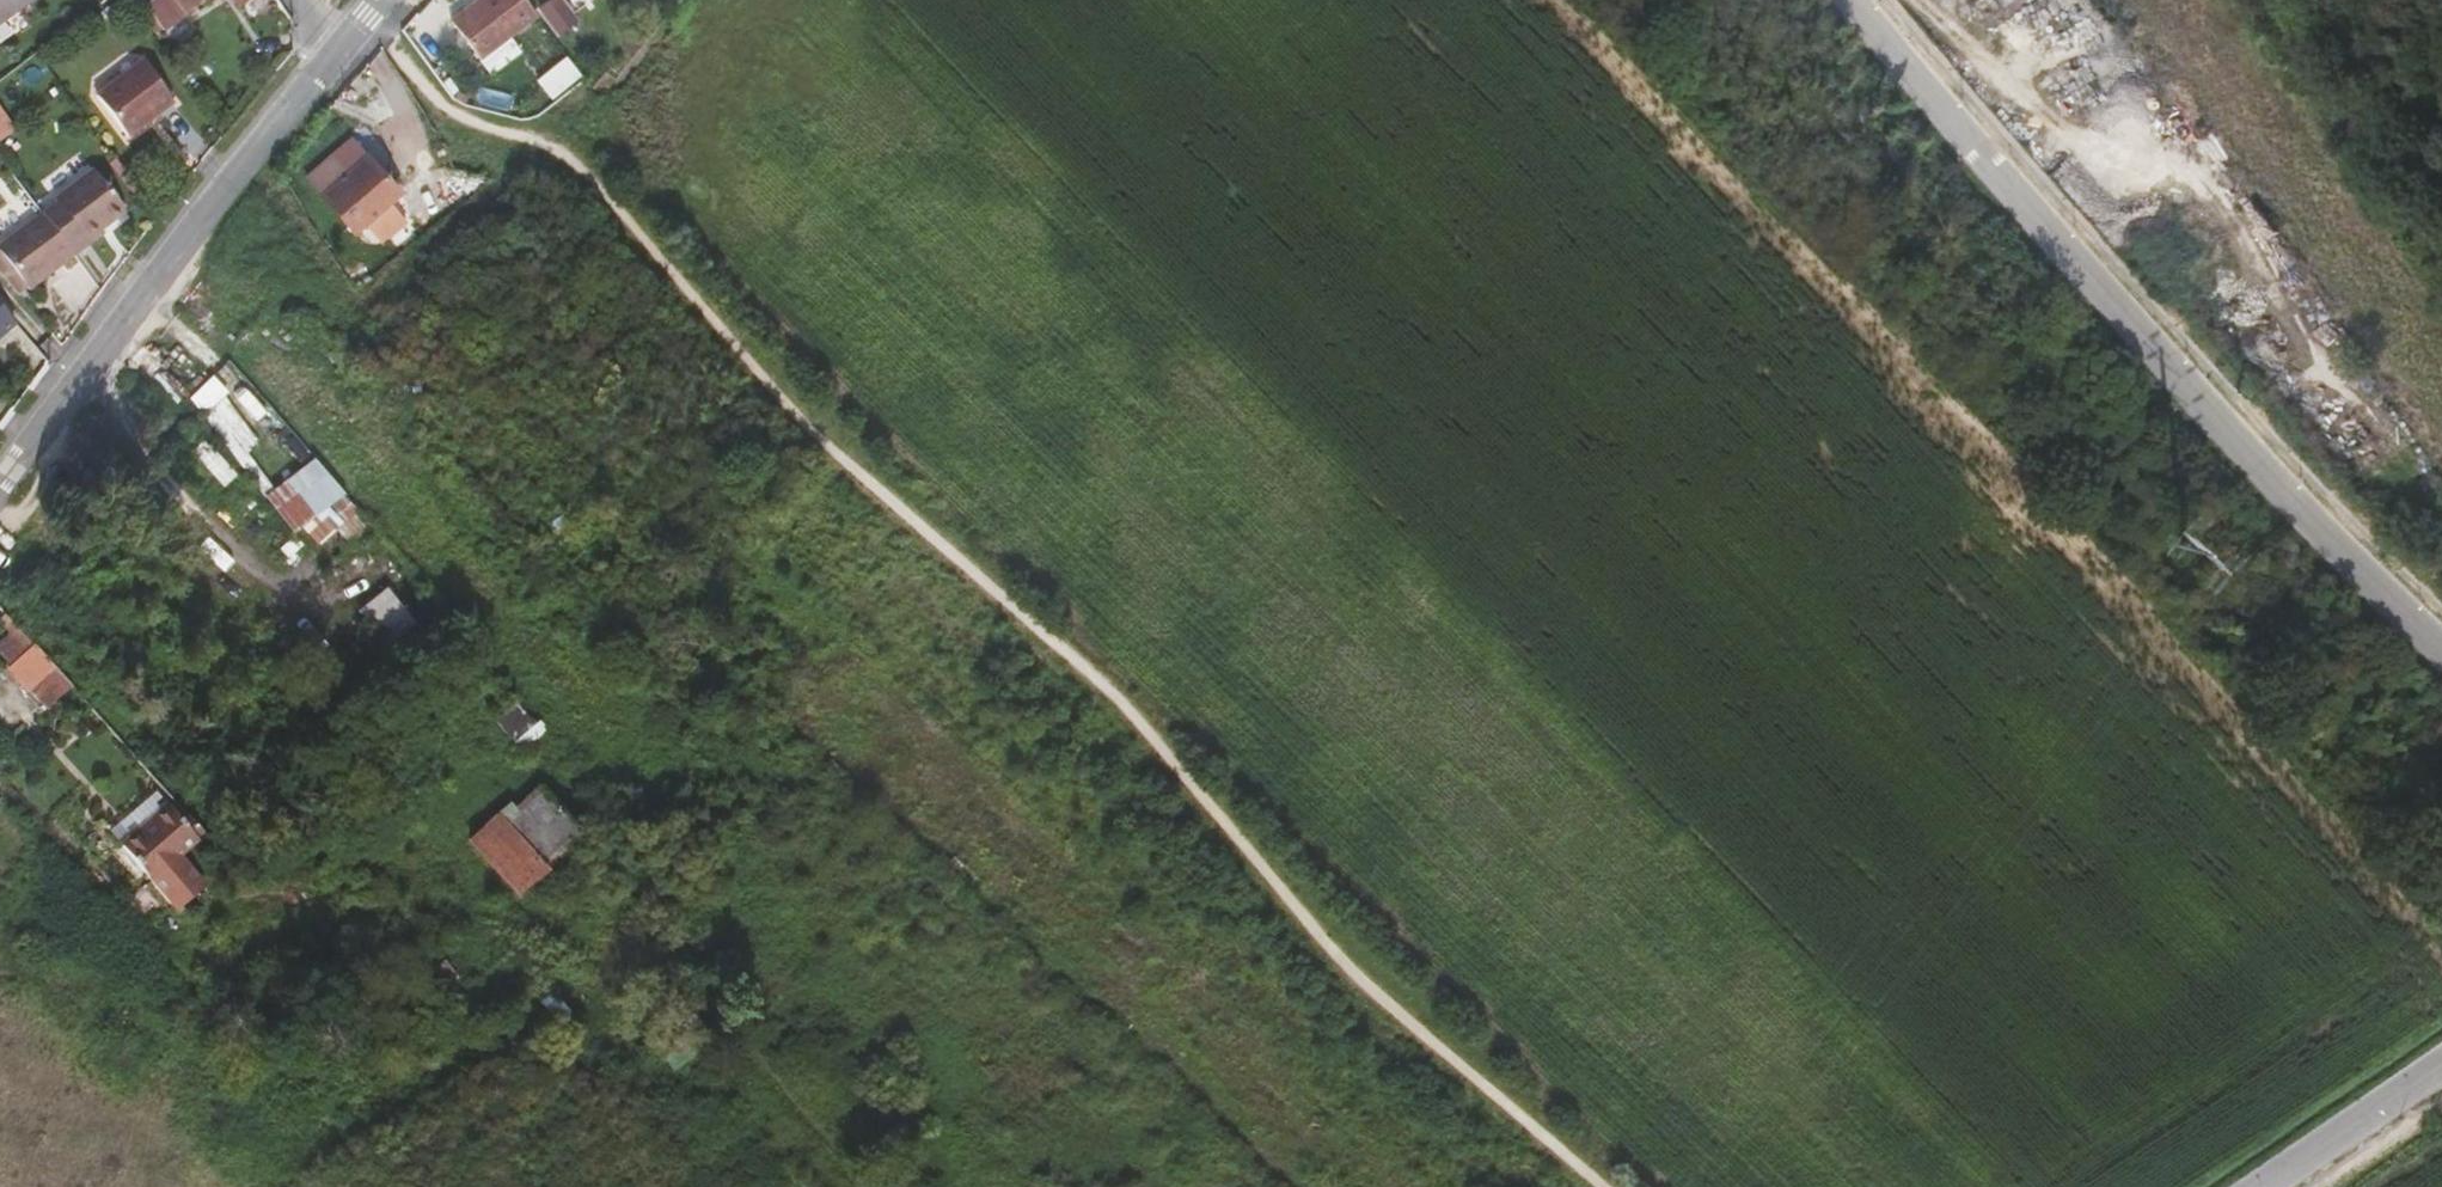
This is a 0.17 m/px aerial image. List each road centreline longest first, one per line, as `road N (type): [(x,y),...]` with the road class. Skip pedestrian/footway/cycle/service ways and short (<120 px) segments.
road 1 (unclassified): [(1842,0),(2441,645)]
road 2 (residential): [(344,43),(0,489)]
road 3 (unclassified): [(2441,1064),(2272,1186)]

